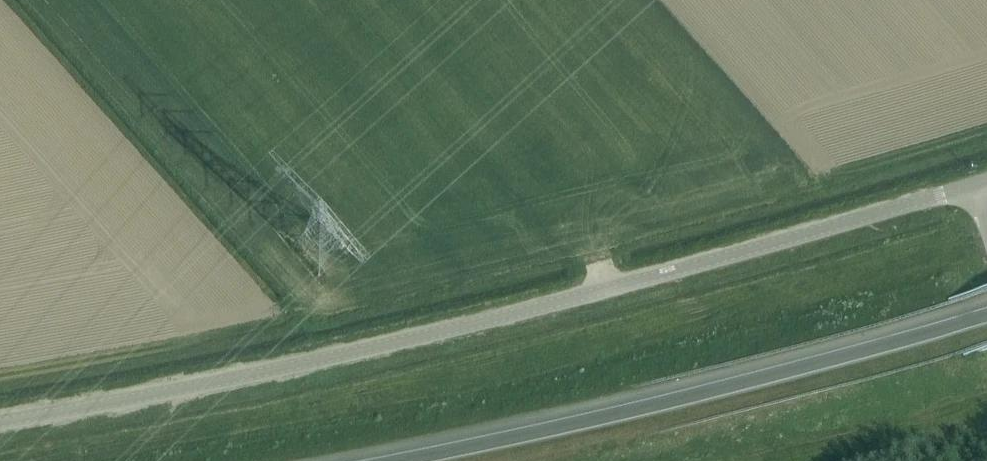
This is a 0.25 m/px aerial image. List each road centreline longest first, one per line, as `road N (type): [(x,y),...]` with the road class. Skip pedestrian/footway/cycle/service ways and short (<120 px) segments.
road 1 (unclassified): [(976,184),(657,275),(325,355),(0,416)]
road 2 (motorway): [(986,314),(739,383),(391,460)]

